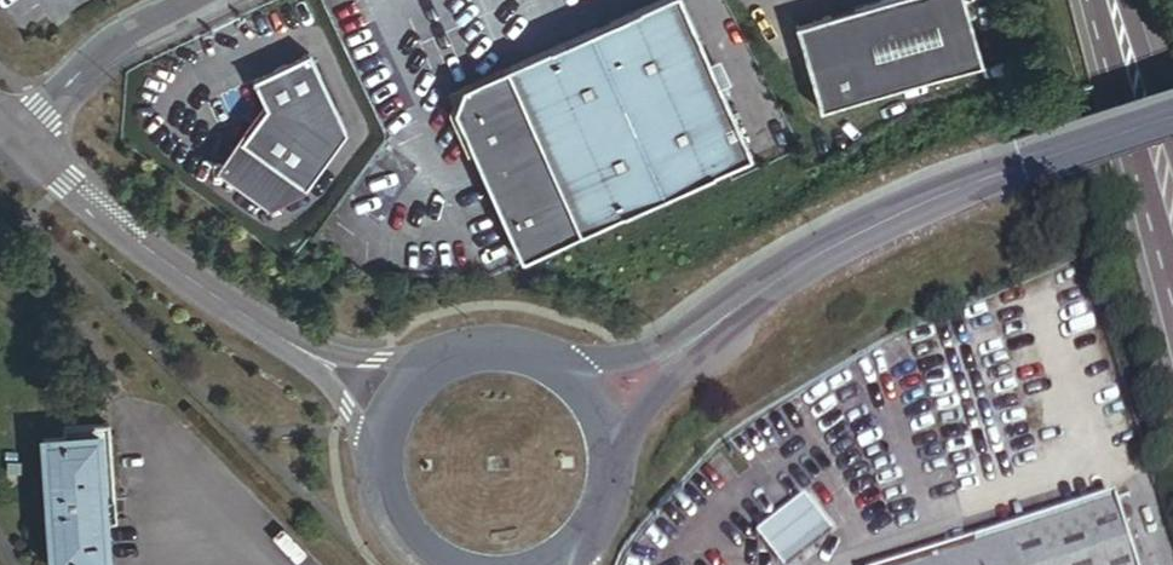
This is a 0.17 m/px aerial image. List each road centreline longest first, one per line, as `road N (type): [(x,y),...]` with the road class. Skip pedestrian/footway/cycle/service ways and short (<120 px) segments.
road 1 (secondary): [(694,342),(775,281),(907,212),(1172,117)]
road 2 (tertiary): [(273,333),(112,220),(20,134)]
road 3 (primary): [(1105,0),(1172,267)]
road 4 (unclassified): [(194,0),(94,63),(20,134)]
road 5 (tertiary): [(432,365),(349,358),(273,333)]
road 6 (primary): [(1172,149),(1117,0)]
road 7 (tertiary): [(273,333),(383,435)]
road 8 (secondary): [(383,435),(389,509),(438,564)]
road 9 (secondary): [(694,342),(560,363)]
road 10 (secondary): [(618,452),(694,342)]
road 11 (secondary): [(560,363),(490,345),(432,365)]

